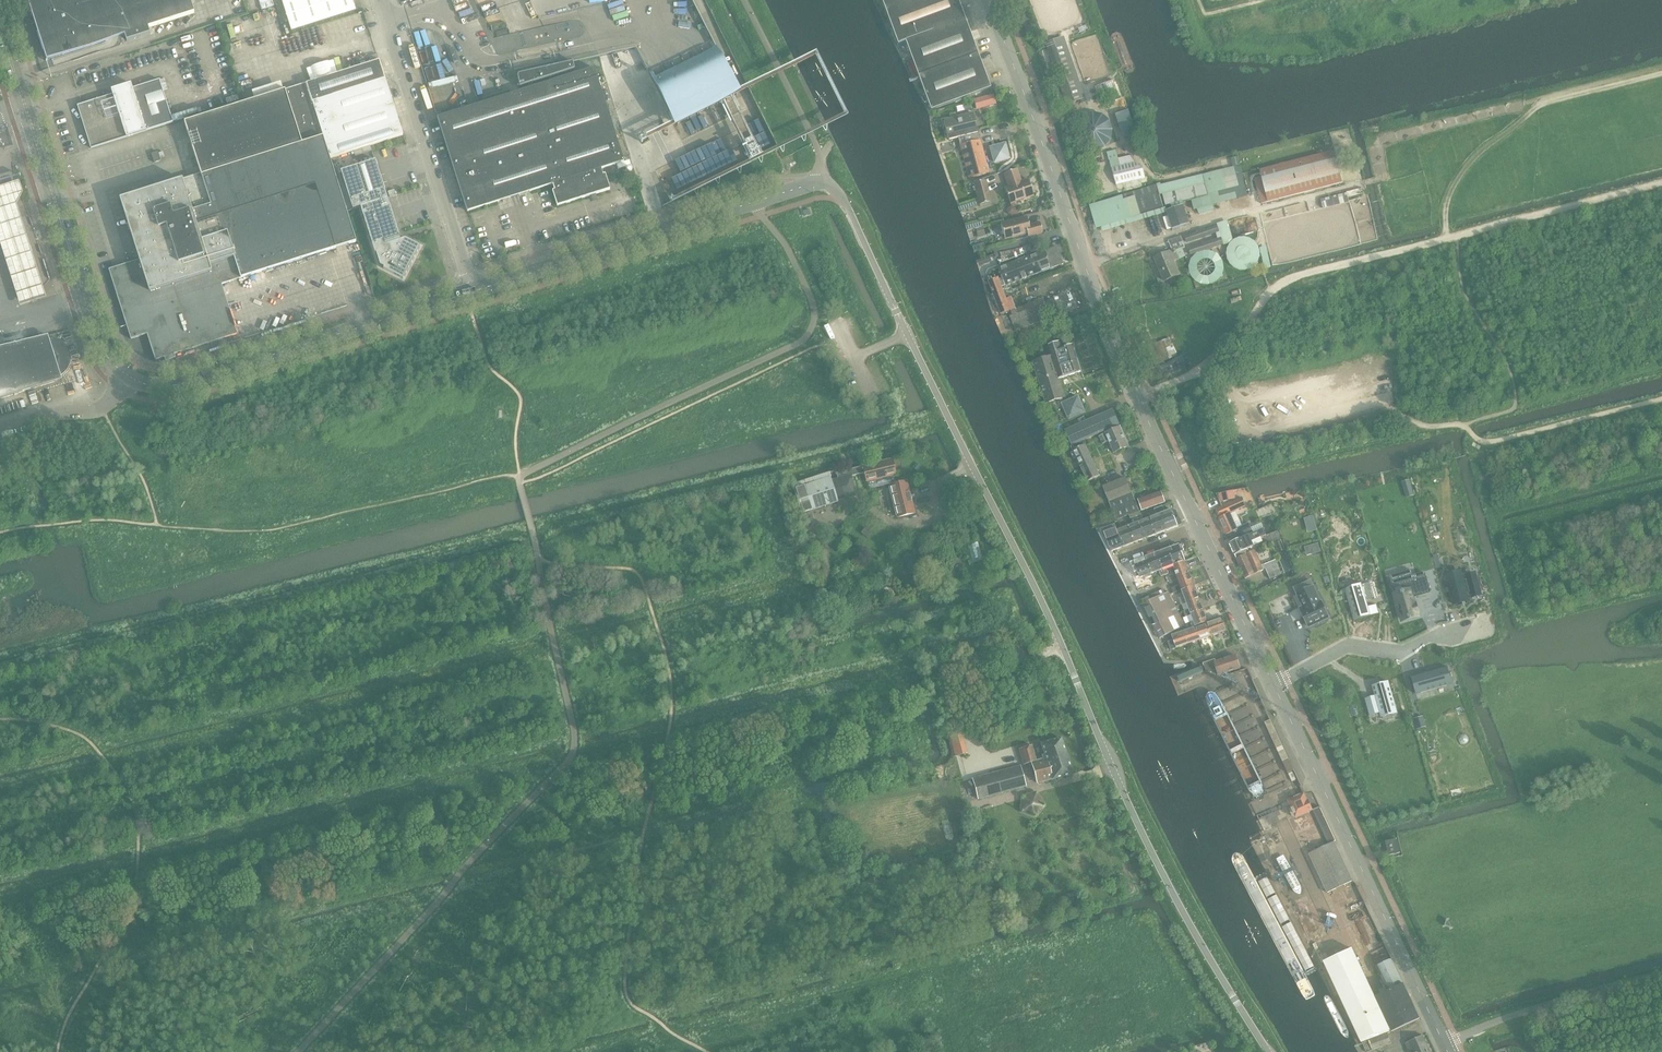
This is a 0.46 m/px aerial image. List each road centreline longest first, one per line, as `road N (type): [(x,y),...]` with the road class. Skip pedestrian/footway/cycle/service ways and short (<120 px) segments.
road 1 (unclassified): [(1266,1051),(1156,862),(1040,596),(842,199),(817,183)]
road 2 (tertiary): [(1199,528),(1083,264),(989,0)]
road 3 (tertiary): [(1443,1043),(1274,685)]
road 4 (tertiary): [(129,376),(98,334),(0,29)]
road 5 (tertiary): [(472,293),(817,183)]
road 6 (tertiary): [(472,293),(181,380),(129,376)]
road 7 (unclassified): [(472,293),(378,0)]
road 8 (track): [(1199,373),(1240,335),(1276,284),(1446,238)]
road 9 (unclassified): [(1443,1043),(1661,975)]
road 10 (residential): [(1484,622),(1396,654),(1348,647),(1274,685)]
road 11 (track): [(1661,185),(1446,238)]
road 12 (tertiary): [(1274,685),(1199,528)]
road 13 (unclassified): [(129,376),(96,411),(55,409),(0,425)]

